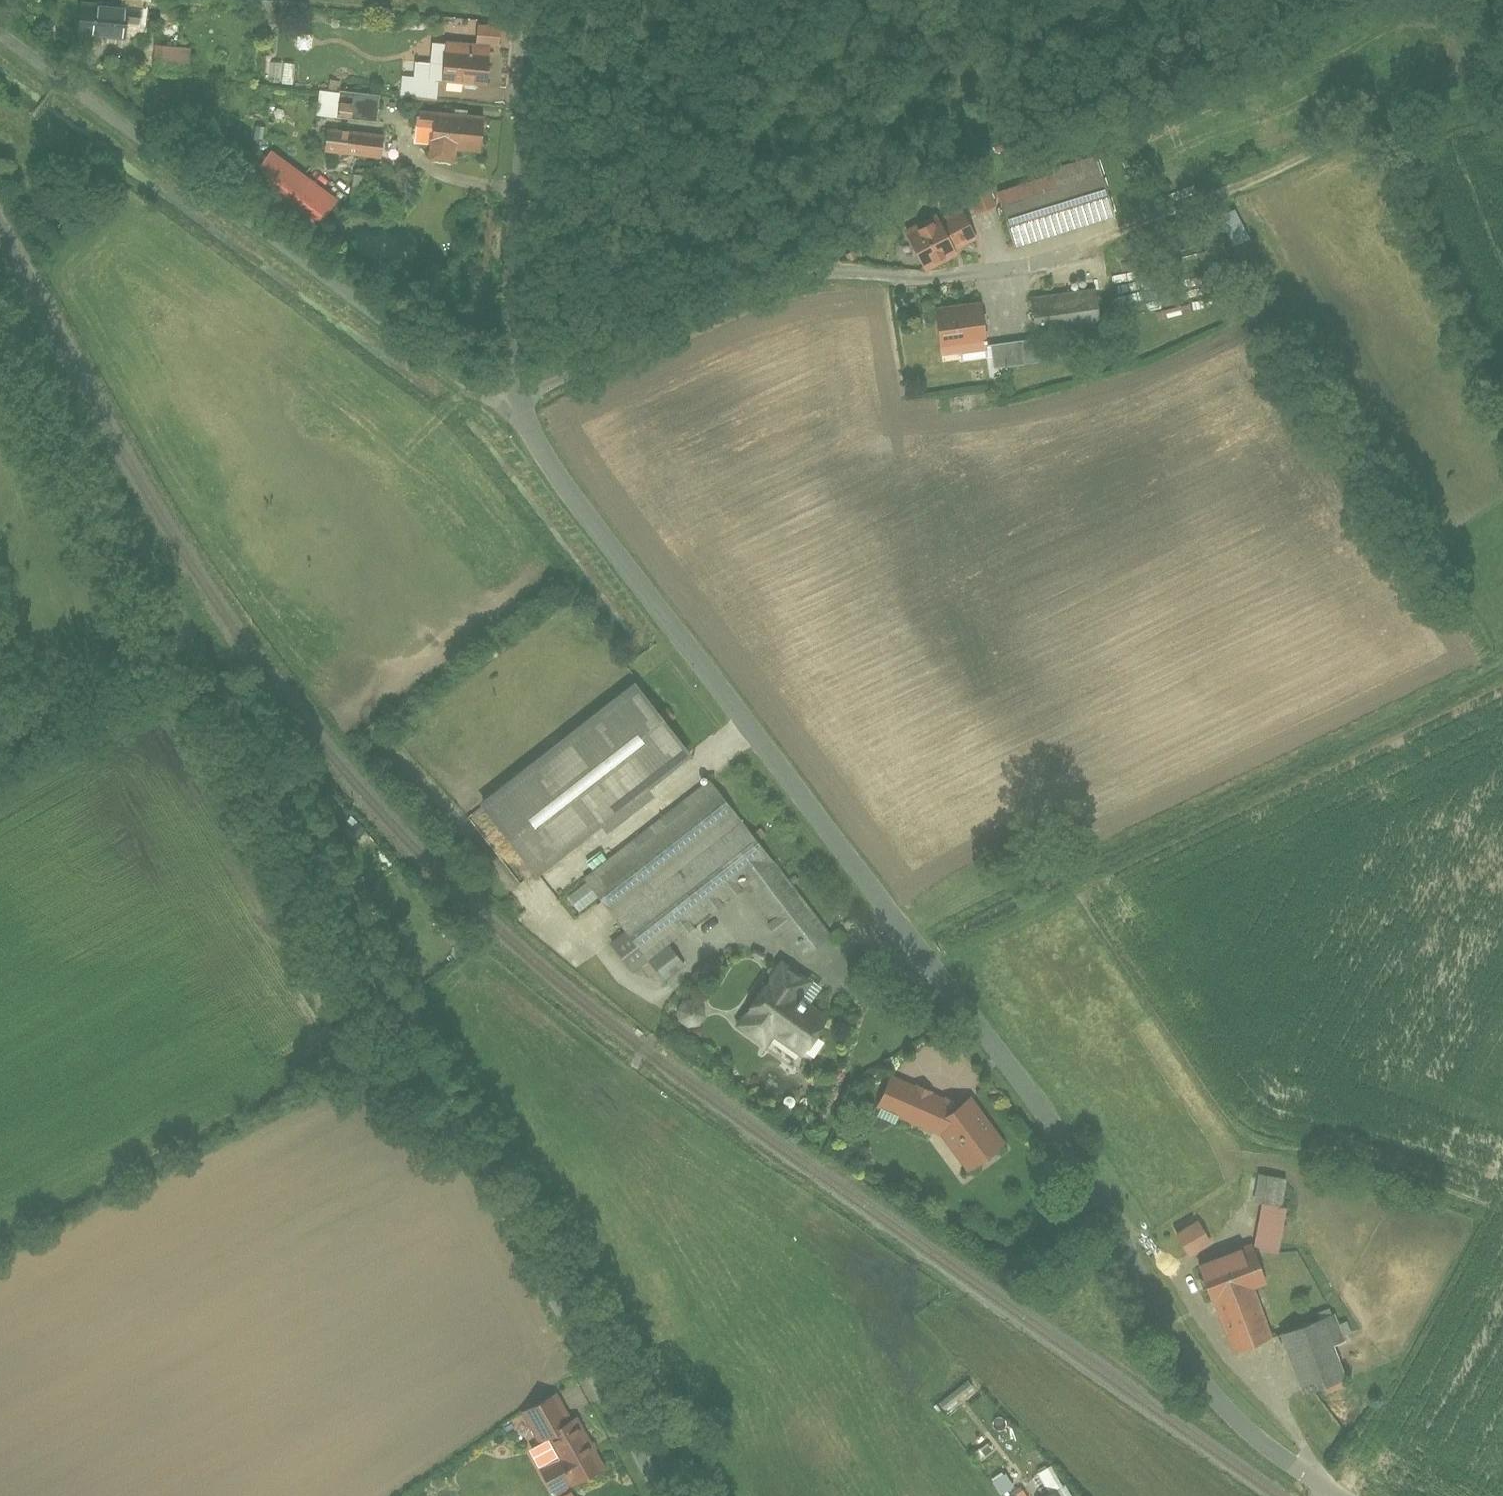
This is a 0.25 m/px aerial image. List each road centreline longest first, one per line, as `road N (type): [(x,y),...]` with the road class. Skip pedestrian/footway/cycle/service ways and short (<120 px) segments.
road 1 (residential): [(1337,1495),(1228,1418),(1063,1146),(557,483),(514,399)]
road 2 (unclassified): [(0,297),(387,1017),(657,1495)]
road 3 (residential): [(514,399),(484,395),(0,50)]
road 4 (track): [(1502,81),(1392,112),(1052,261),(939,278)]
road 5 (residential): [(514,399),(796,275),(839,267),(939,278)]
road 6 (residential): [(544,0),(510,357),(514,399)]

